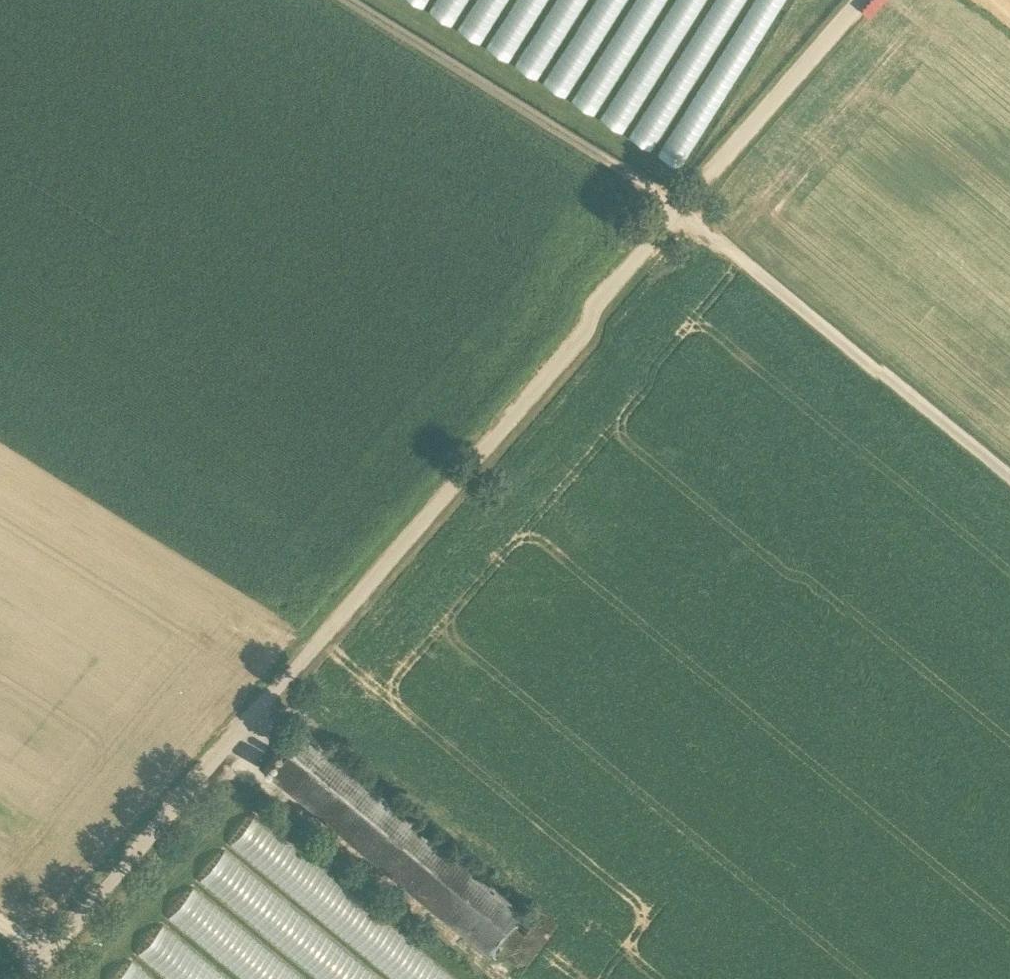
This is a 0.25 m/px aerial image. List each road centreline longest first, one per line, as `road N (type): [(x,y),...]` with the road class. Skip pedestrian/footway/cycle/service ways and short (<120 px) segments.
road 1 (track): [(36,978),(880,0)]
road 2 (track): [(326,0),(685,227)]
road 3 (track): [(1009,494),(685,227)]

